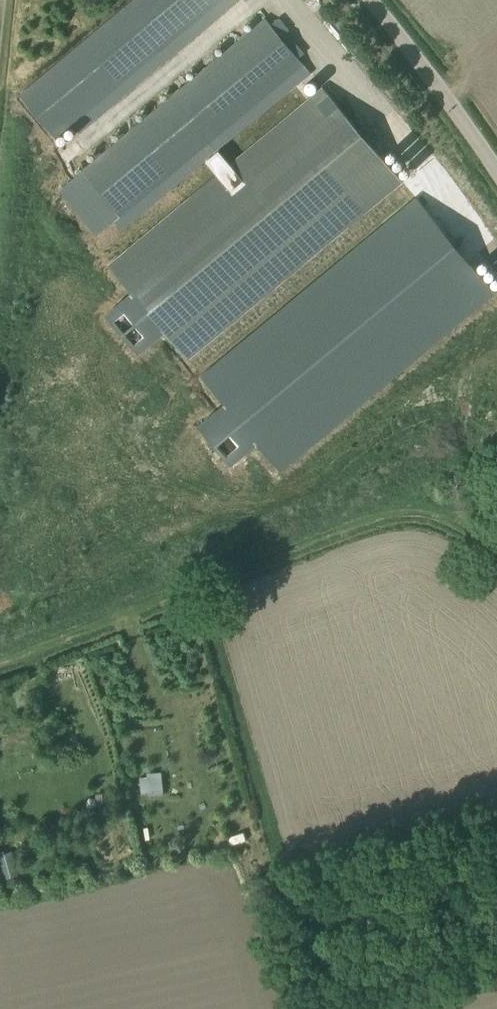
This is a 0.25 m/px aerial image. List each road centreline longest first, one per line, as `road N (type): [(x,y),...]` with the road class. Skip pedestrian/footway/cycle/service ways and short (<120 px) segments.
road 1 (track): [(496,554),(444,521),(411,513),(353,526),(0,660)]
road 2 (unclassified): [(496,181),(366,0)]

